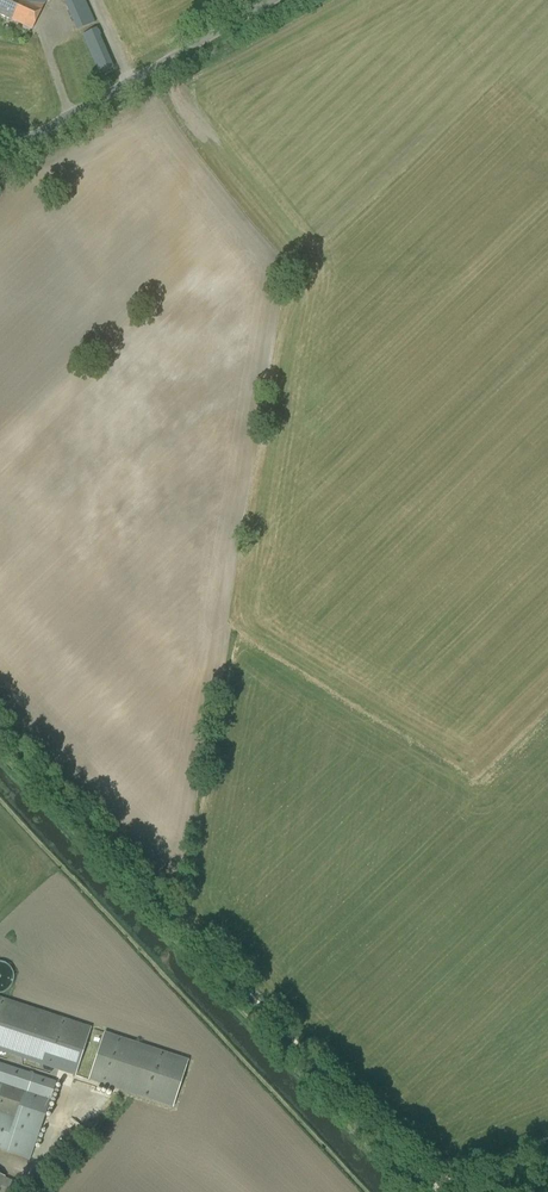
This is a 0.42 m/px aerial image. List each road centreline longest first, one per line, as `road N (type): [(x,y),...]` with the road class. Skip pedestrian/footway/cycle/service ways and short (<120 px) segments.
road 1 (track): [(429,1191),(0,734)]
road 2 (unclassified): [(0,161),(100,89),(259,0)]

